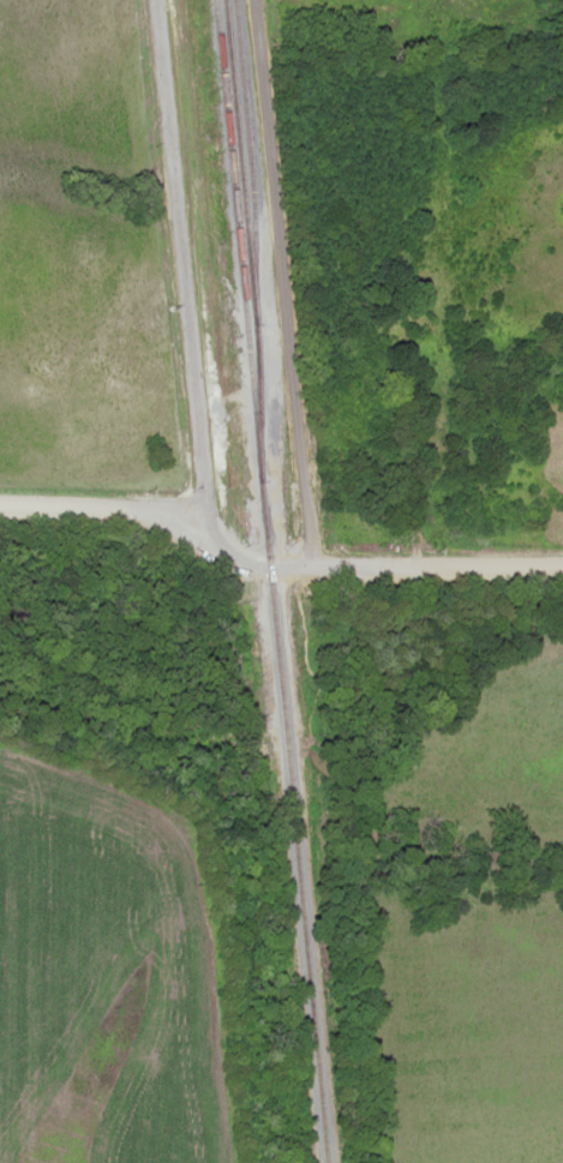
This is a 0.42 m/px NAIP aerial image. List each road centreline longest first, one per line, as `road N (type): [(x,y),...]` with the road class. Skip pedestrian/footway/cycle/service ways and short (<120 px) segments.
road 1 (residential): [(316,564),(255,0)]
road 2 (residential): [(197,514),(204,485),(156,0)]
road 3 (residential): [(197,514),(224,550),(271,568),(562,563)]
road 4 (residential): [(0,501),(197,514)]

